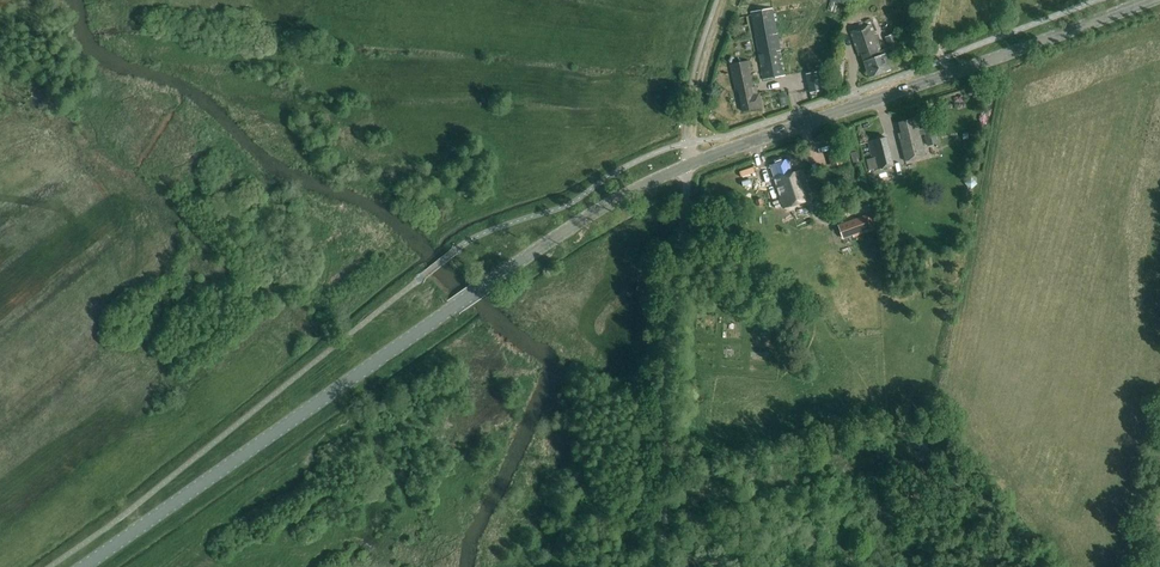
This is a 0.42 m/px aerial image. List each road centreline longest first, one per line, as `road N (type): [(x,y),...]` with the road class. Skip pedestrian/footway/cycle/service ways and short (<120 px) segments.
road 1 (tertiary): [(687,167),(1152,0)]
road 2 (tertiary): [(453,308),(85,566)]
road 3 (unclassified): [(661,566),(687,167)]
road 4 (tertiary): [(453,308),(632,193),(687,167)]
road 5 (track): [(688,144),(728,0)]

